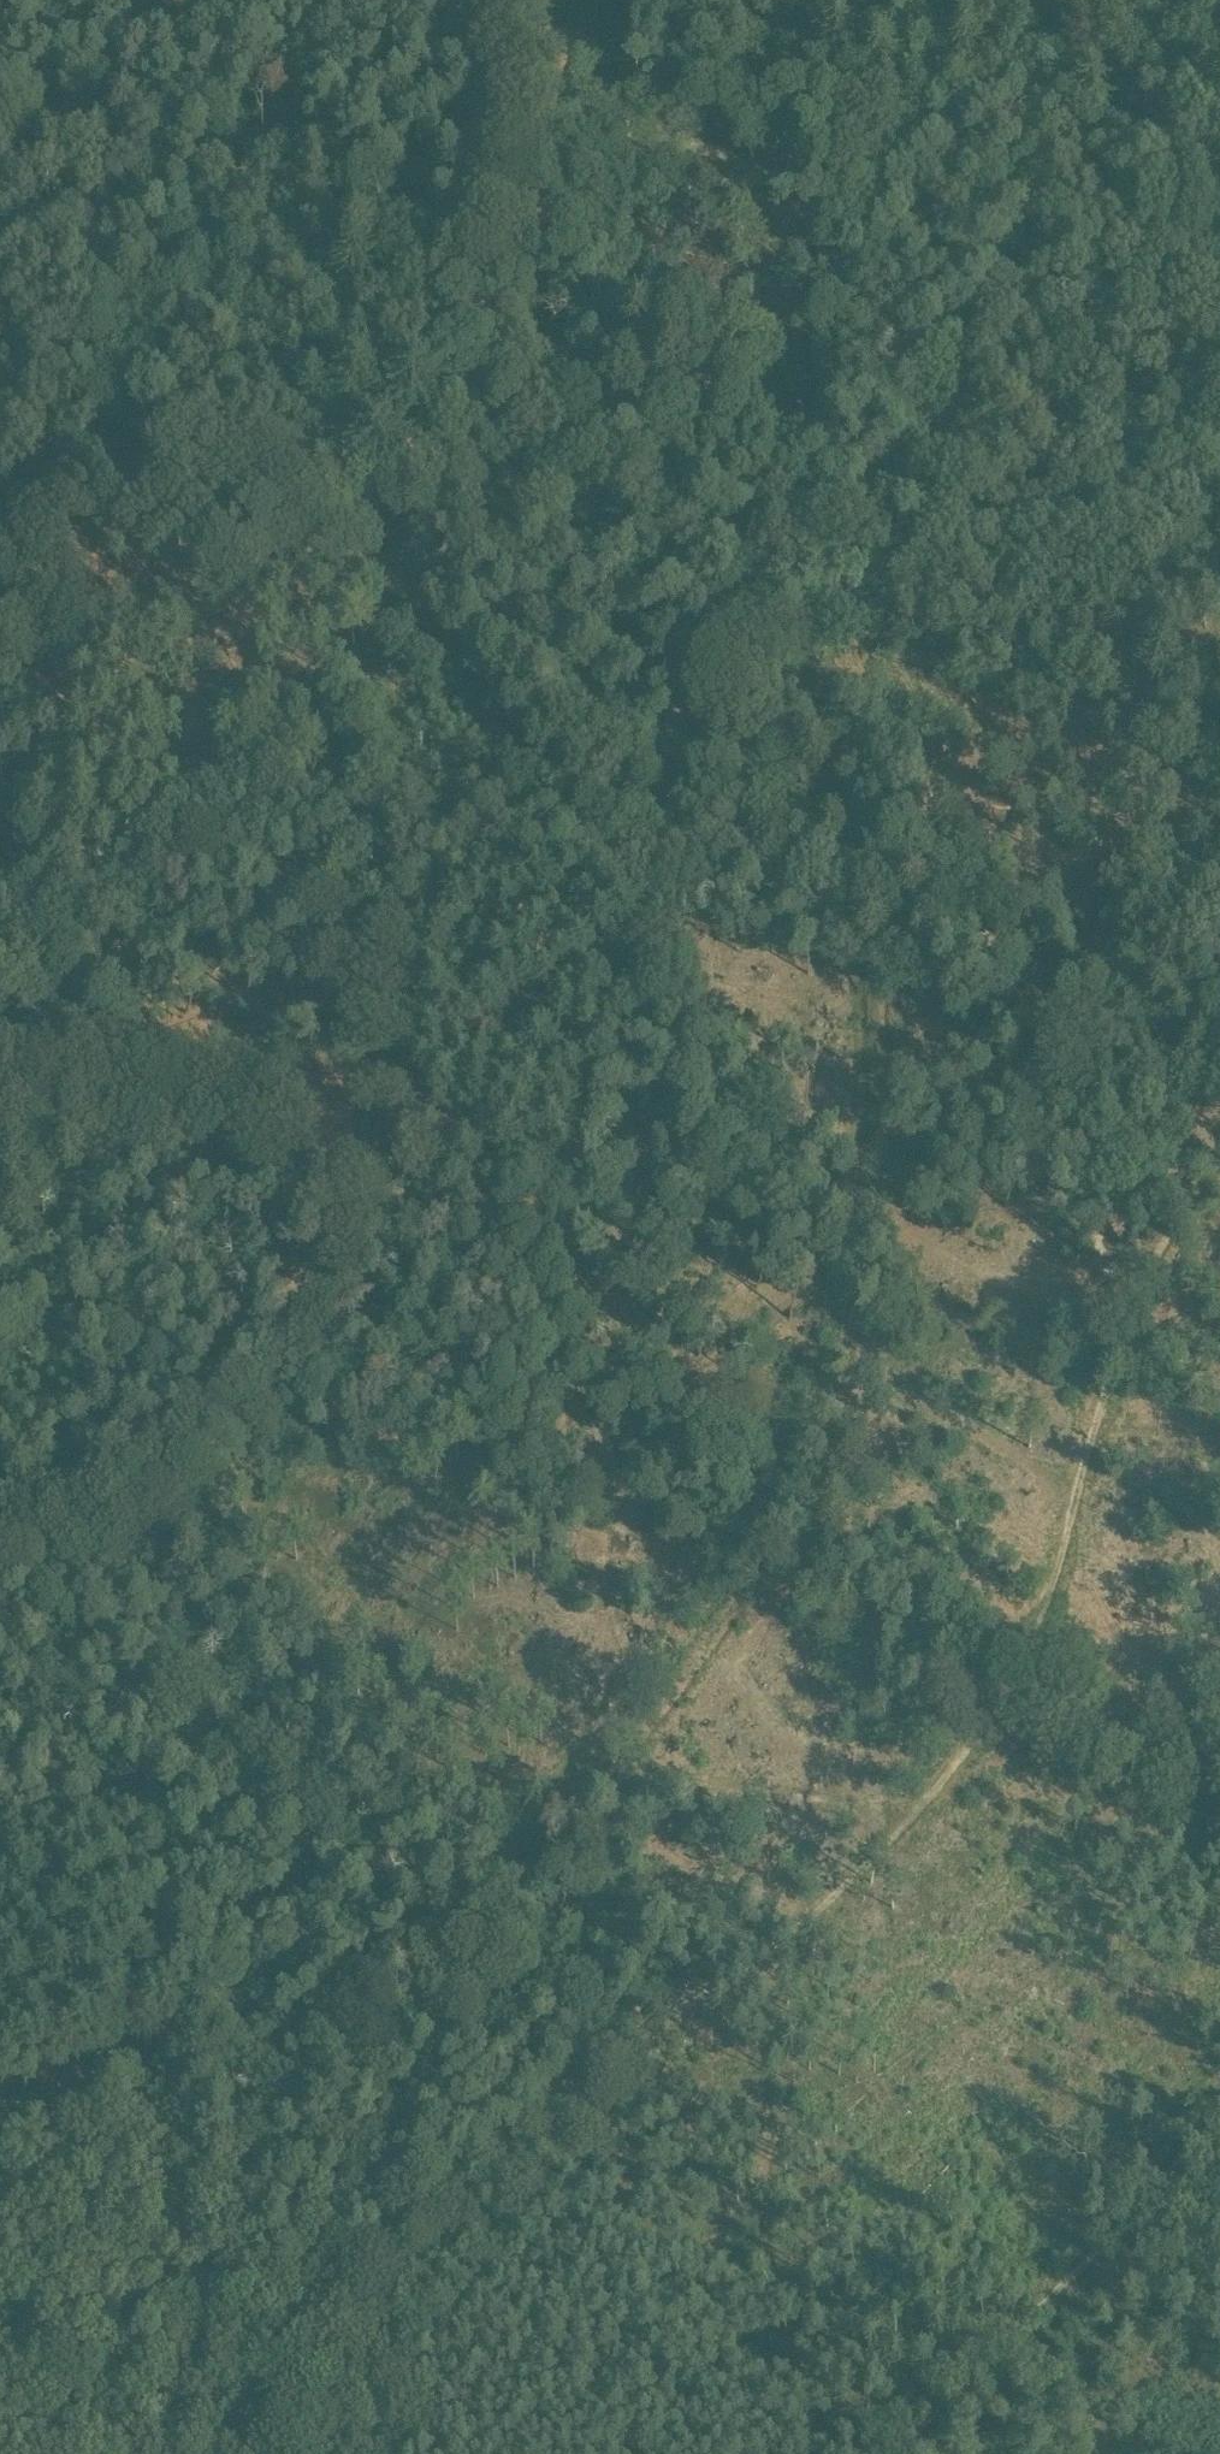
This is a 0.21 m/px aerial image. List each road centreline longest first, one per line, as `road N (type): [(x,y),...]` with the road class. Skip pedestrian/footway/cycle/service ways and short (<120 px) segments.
road 1 (track): [(1219,94),(1115,50),(757,69),(584,41),(534,18),(516,0)]
road 2 (track): [(506,0),(545,110),(569,145),(655,183),(719,184),(789,172),(836,145),(890,95),(915,58),(933,0)]
road 3 (track): [(994,1718),(1043,1621),(1132,1306),(1182,1213),(1219,1164)]

